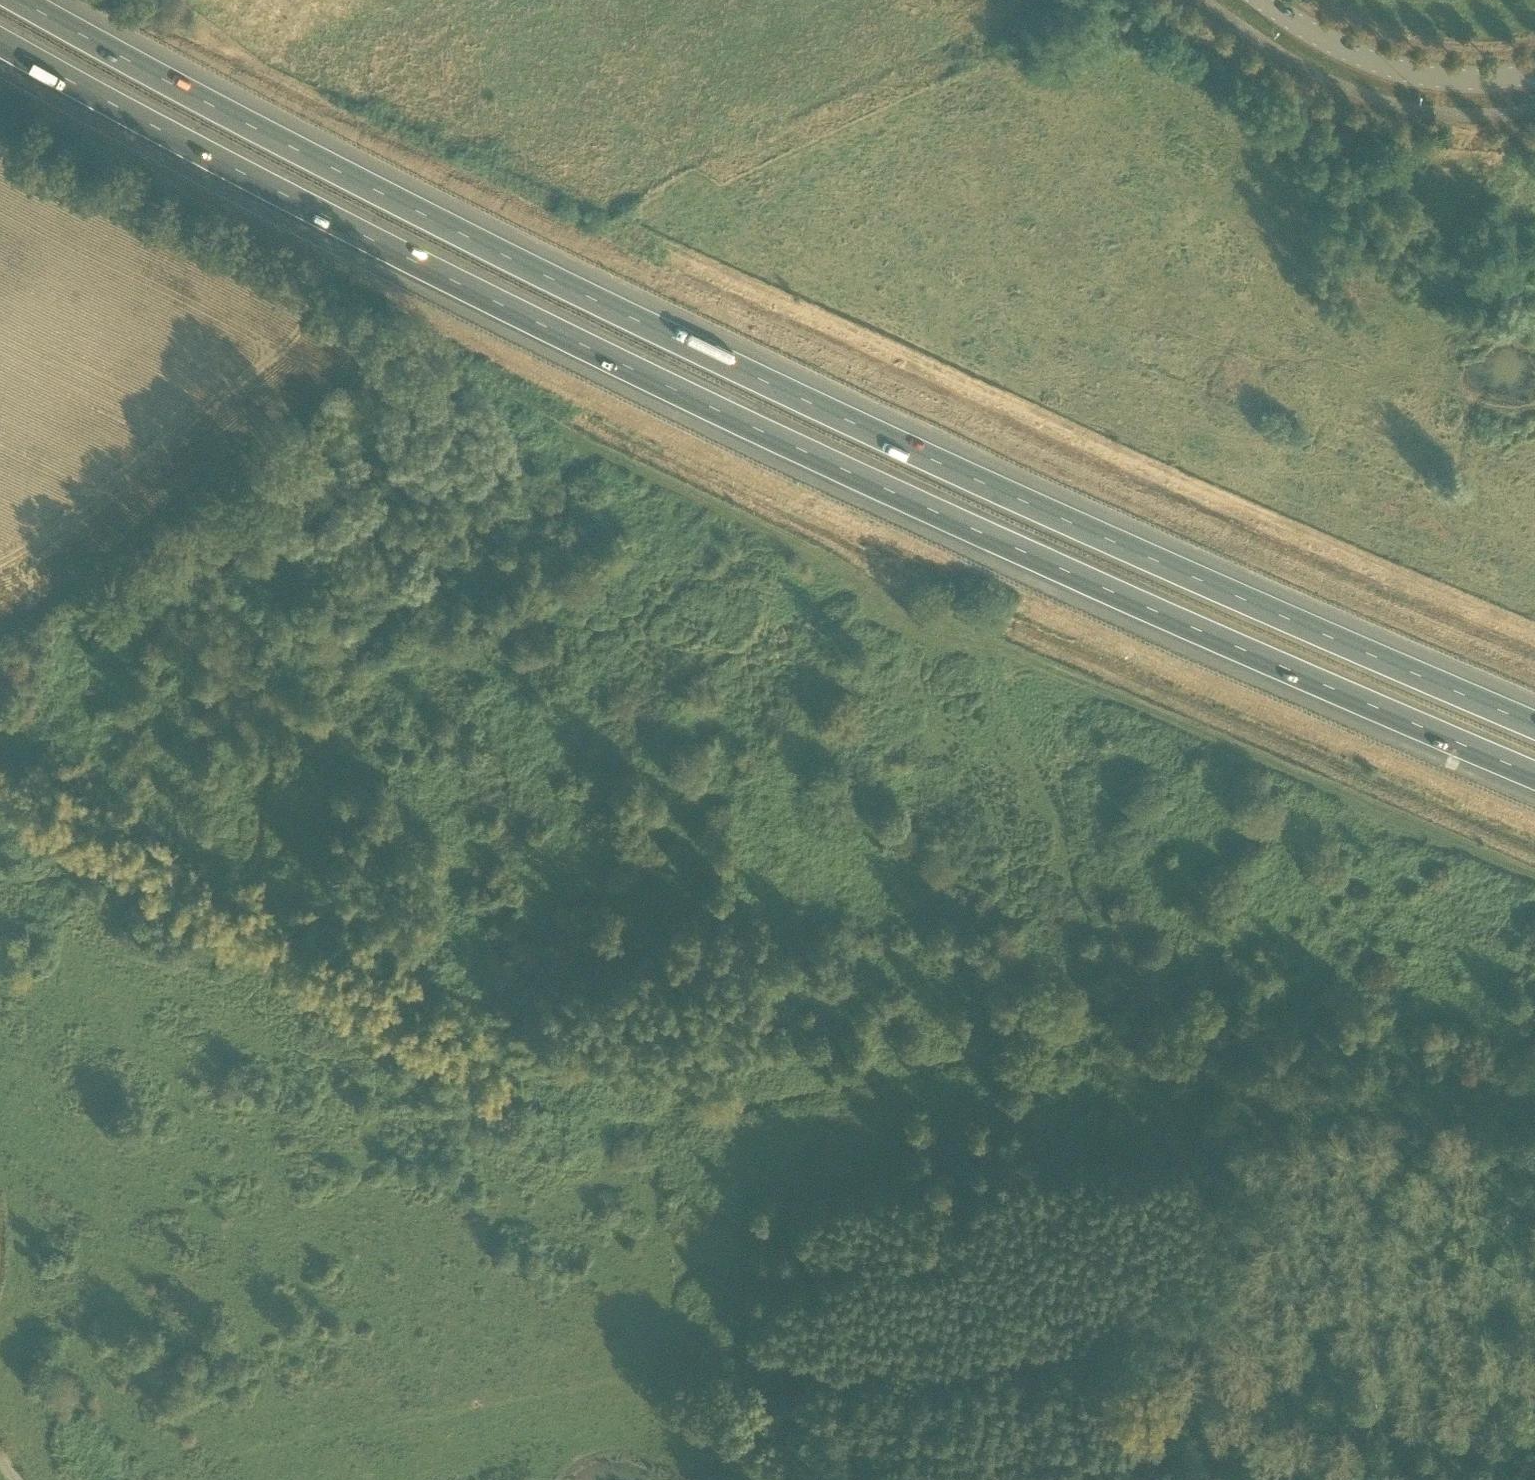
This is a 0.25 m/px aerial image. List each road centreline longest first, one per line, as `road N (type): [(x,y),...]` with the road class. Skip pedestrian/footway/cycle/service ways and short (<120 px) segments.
road 1 (motorway): [(0,39),(279,194),(847,480),(1534,787)]
road 2 (motorway): [(1534,728),(1029,507),(677,343),(325,166),(22,0)]
road 3 (tertiary): [(1274,0),(1373,49),(1454,66),(1534,62)]

